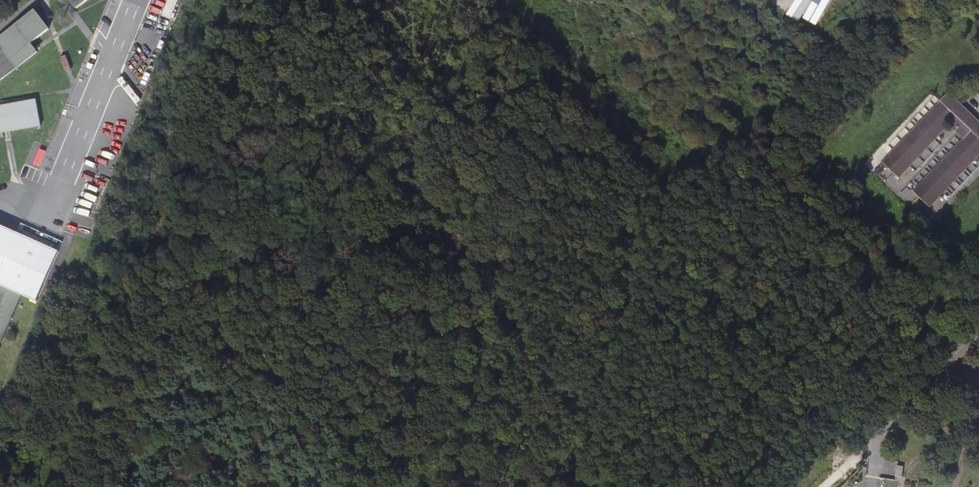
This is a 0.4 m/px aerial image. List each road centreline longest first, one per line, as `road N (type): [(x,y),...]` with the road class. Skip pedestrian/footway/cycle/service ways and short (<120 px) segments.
road 1 (unclassified): [(978,329),(883,429)]

